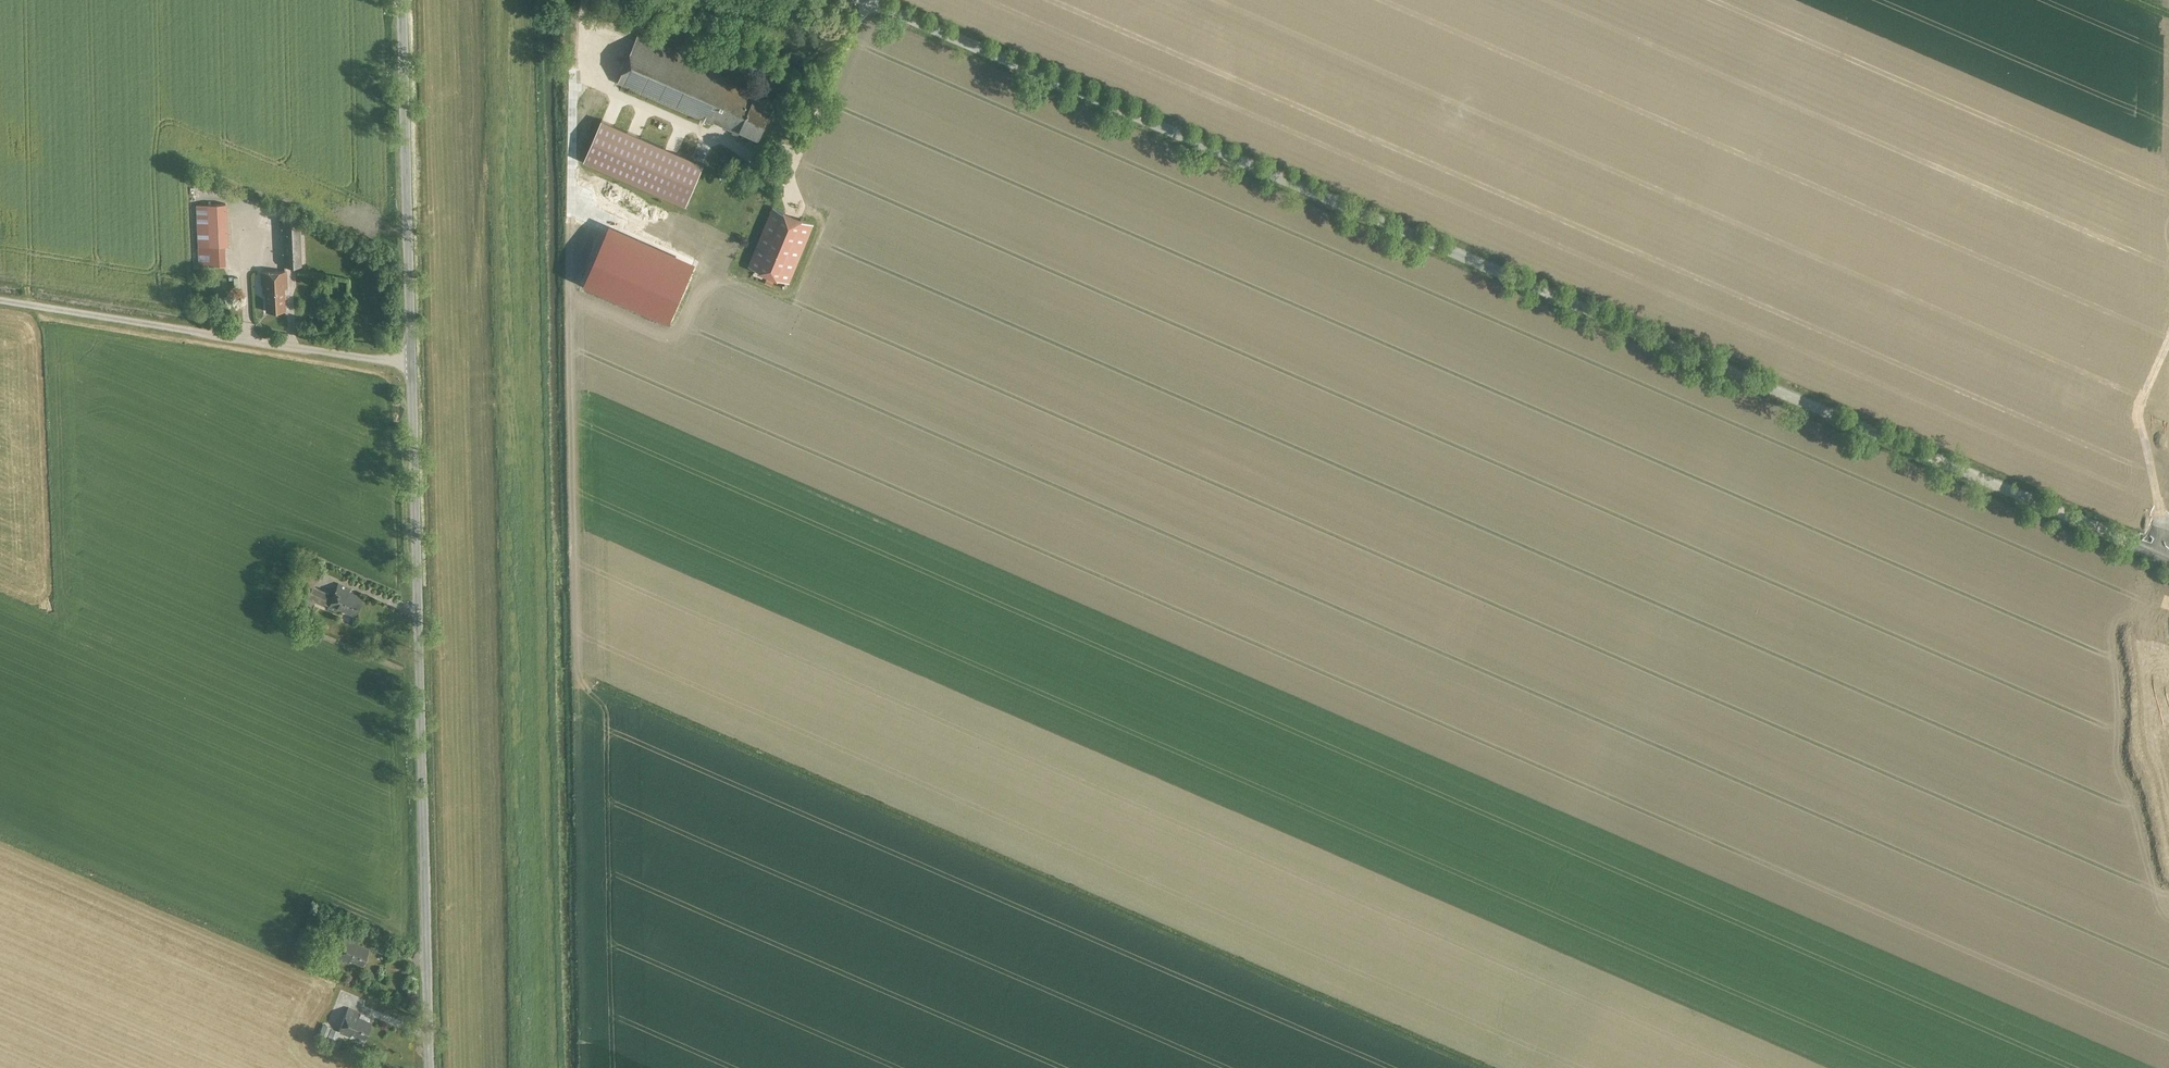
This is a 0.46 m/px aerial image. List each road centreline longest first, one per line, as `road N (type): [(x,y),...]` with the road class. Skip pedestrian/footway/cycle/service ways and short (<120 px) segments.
road 1 (tertiary): [(2168,556),(869,0)]
road 2 (track): [(585,1067),(569,149),(588,0)]
road 3 (tertiary): [(402,0),(430,1067)]
road 4 (track): [(867,0),(786,176),(794,210)]
road 5 (track): [(583,78),(708,133),(724,126)]

